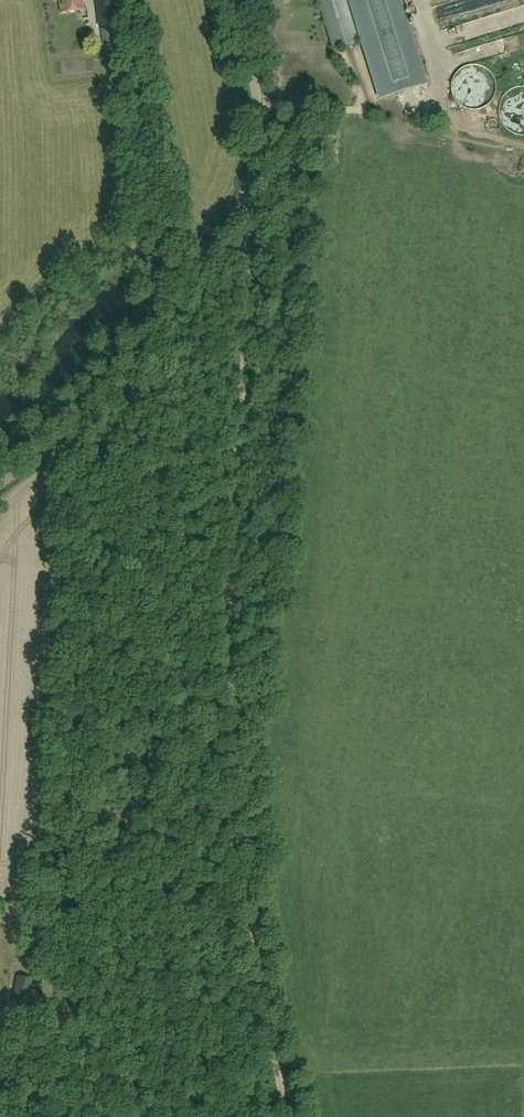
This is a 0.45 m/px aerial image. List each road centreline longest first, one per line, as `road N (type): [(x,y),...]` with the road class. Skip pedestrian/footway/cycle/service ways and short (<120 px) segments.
road 1 (track): [(282,1116),(256,973),(233,694),(230,579),(248,309),(240,208)]
road 2 (unclassified): [(0,484),(109,400),(240,208),(260,122),(235,0)]
road 3 (track): [(67,436),(43,960)]
road 4 (track): [(46,884),(61,926),(60,1010),(11,1061),(5,1116)]

